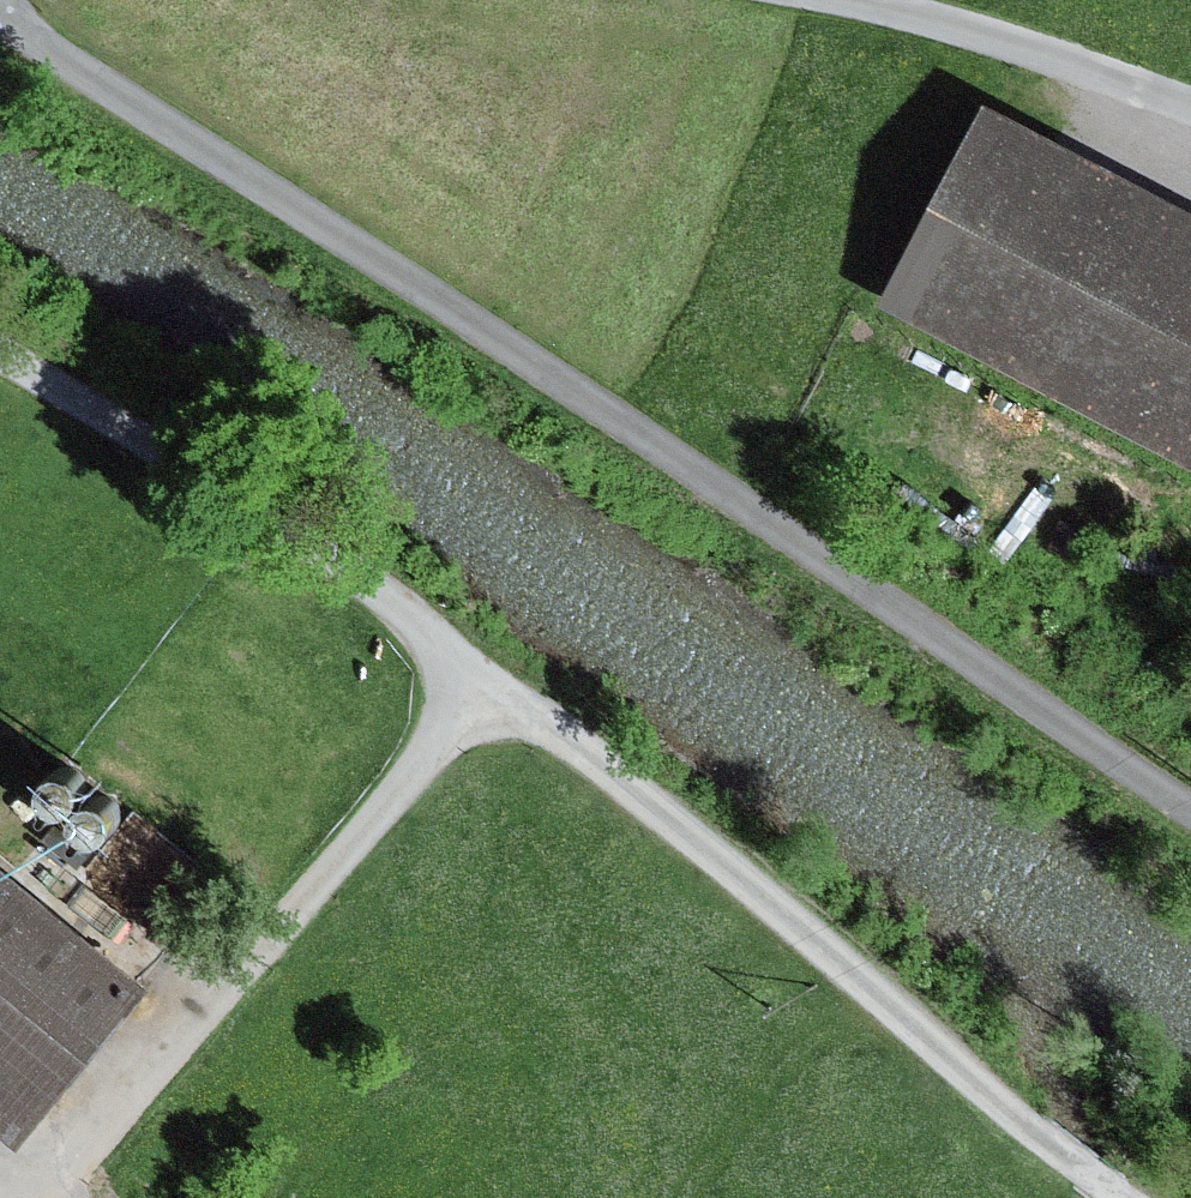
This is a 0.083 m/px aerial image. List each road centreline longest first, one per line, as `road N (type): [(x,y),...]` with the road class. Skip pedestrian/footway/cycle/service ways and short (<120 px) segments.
road 1 (unclassified): [(1190,808),(894,602),(0,15)]
road 2 (track): [(485,675),(1123,1197)]
road 3 (track): [(485,675),(415,771),(45,1197)]
road 4 (track): [(0,351),(307,541),(485,675)]
road 5 (unclassified): [(1190,121),(994,49),(822,0)]

